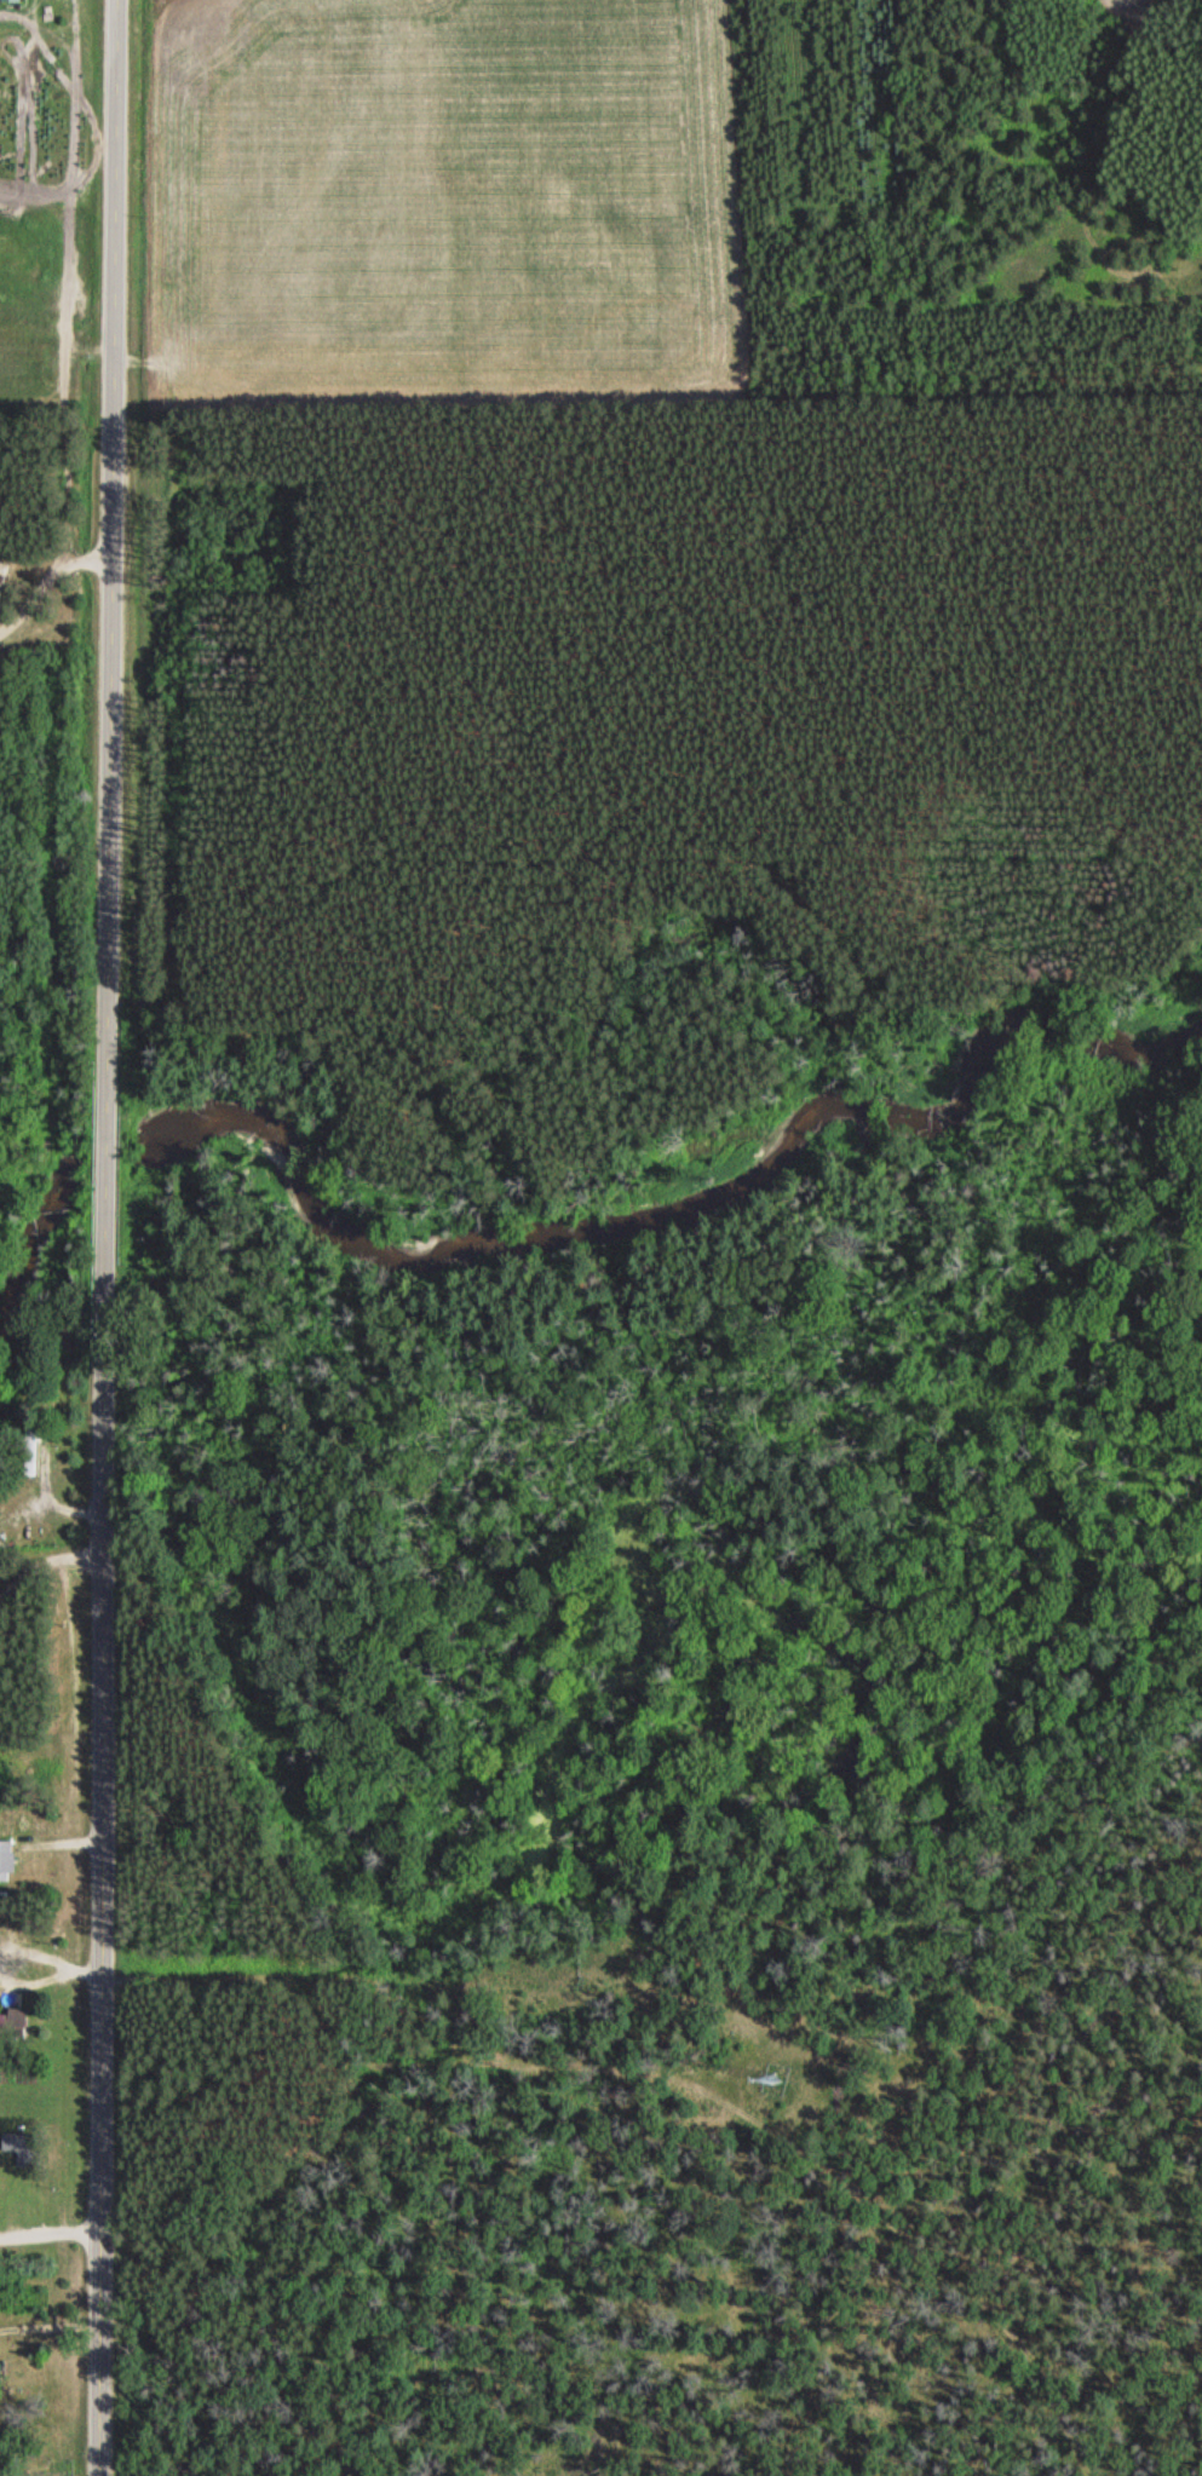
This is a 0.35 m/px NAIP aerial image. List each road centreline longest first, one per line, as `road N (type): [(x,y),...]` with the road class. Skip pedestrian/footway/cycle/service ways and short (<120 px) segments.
road 1 (residential): [(99,2475),(118,0)]

